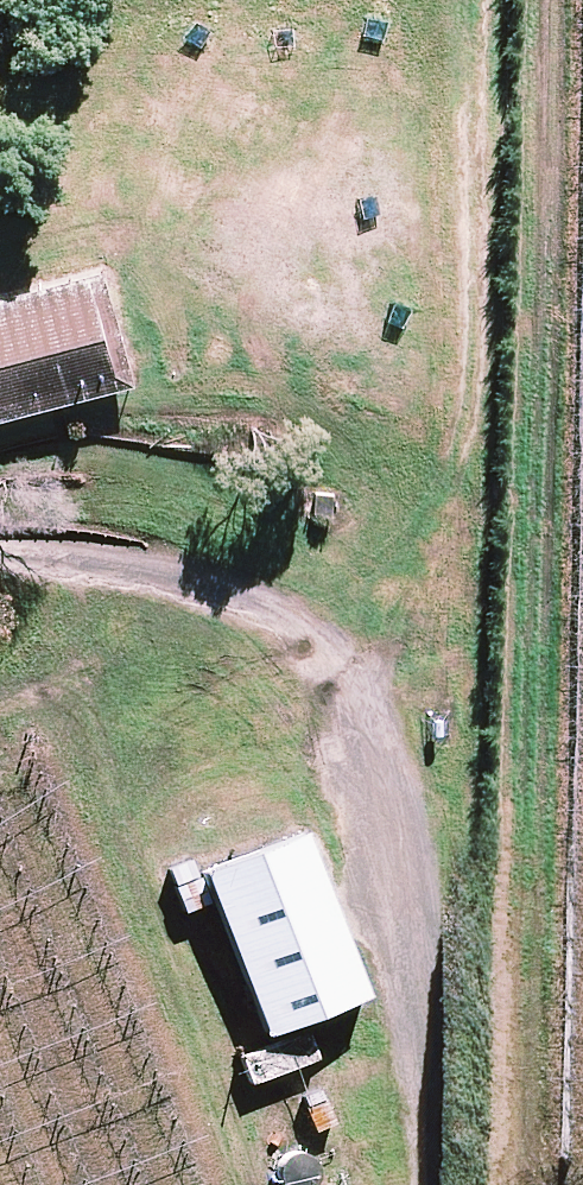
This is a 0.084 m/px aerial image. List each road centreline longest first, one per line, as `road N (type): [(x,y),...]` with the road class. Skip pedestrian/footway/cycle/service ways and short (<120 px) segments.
road 1 (track): [(520,1184),(539,0)]
road 2 (track): [(0,570),(134,574),(249,616),(333,690),(378,812),(417,970),(429,1184)]

